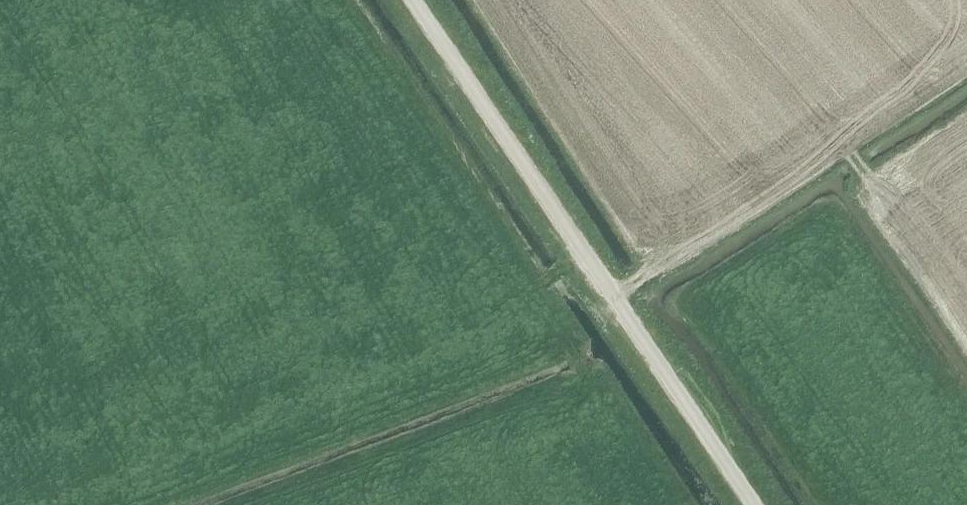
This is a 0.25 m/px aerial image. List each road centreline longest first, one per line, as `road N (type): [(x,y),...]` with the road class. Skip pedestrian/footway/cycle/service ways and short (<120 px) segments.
road 1 (unclassified): [(753,504),(412,0)]

